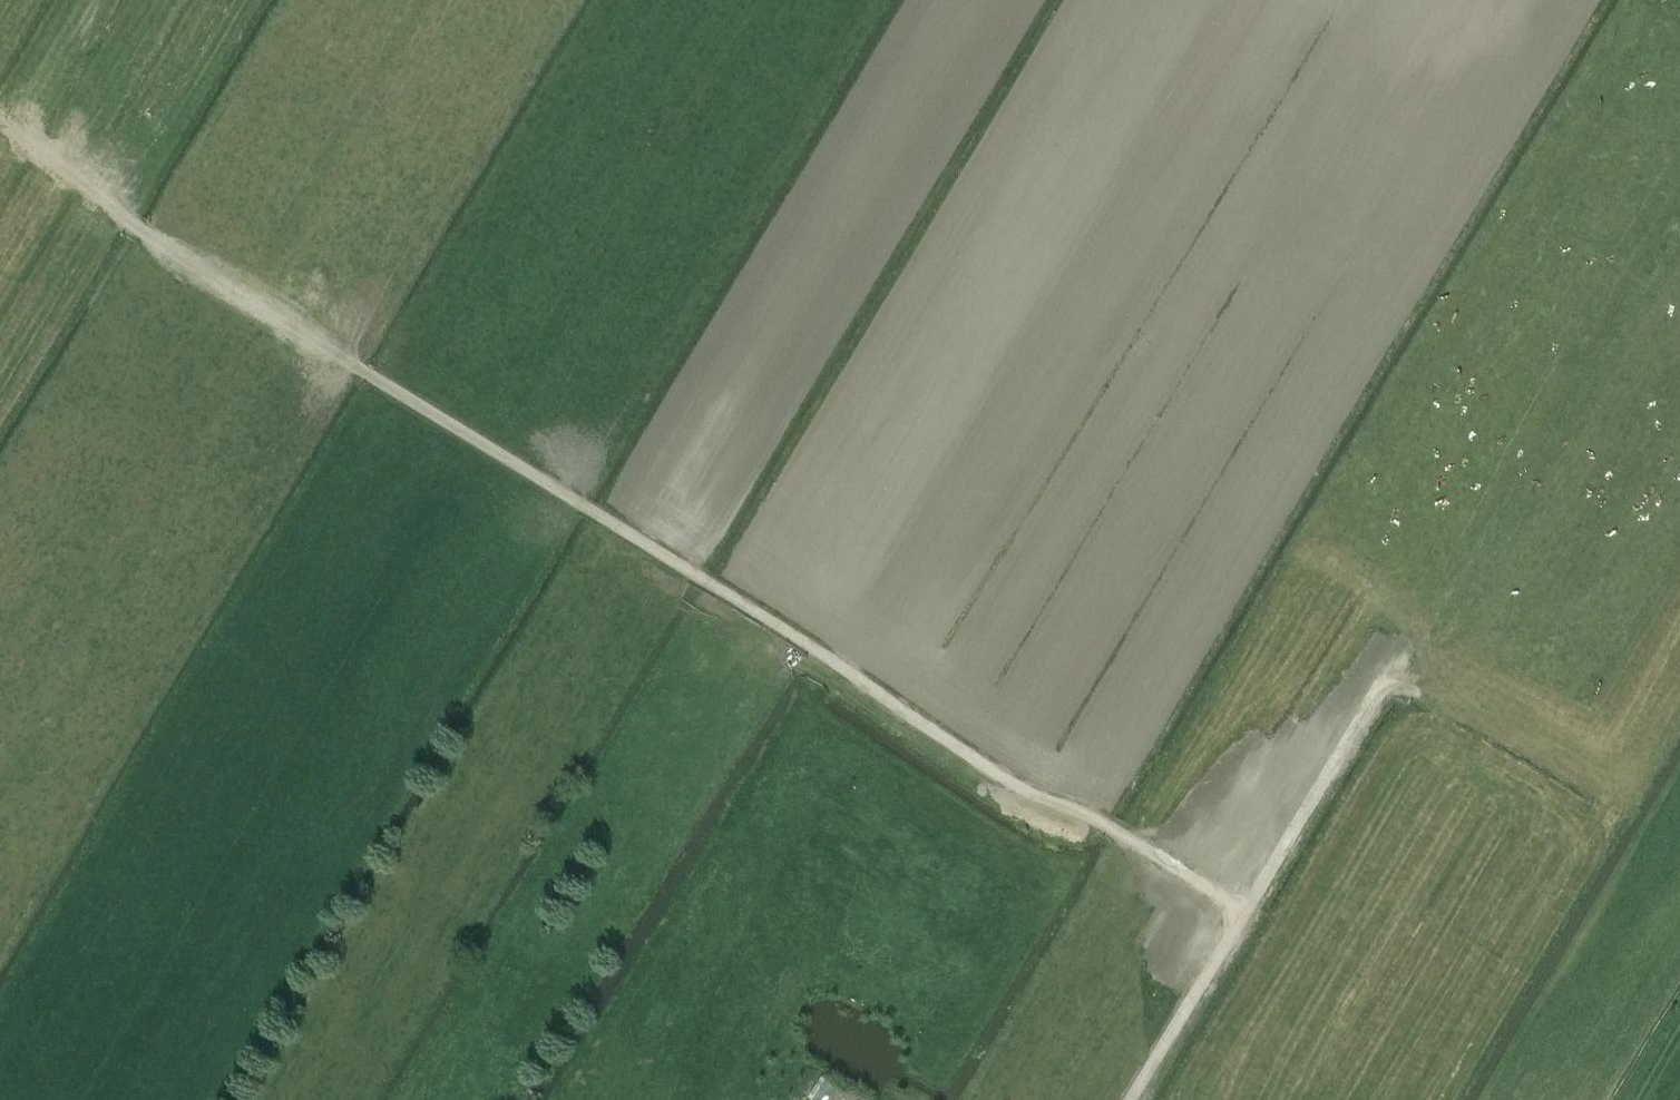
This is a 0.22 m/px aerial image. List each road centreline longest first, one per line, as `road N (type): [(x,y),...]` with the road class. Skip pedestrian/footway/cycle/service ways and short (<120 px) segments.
road 1 (track): [(1244,915),(1117,826),(1019,784),(350,362)]
road 2 (track): [(1131,1099),(1383,686),(1414,690)]

